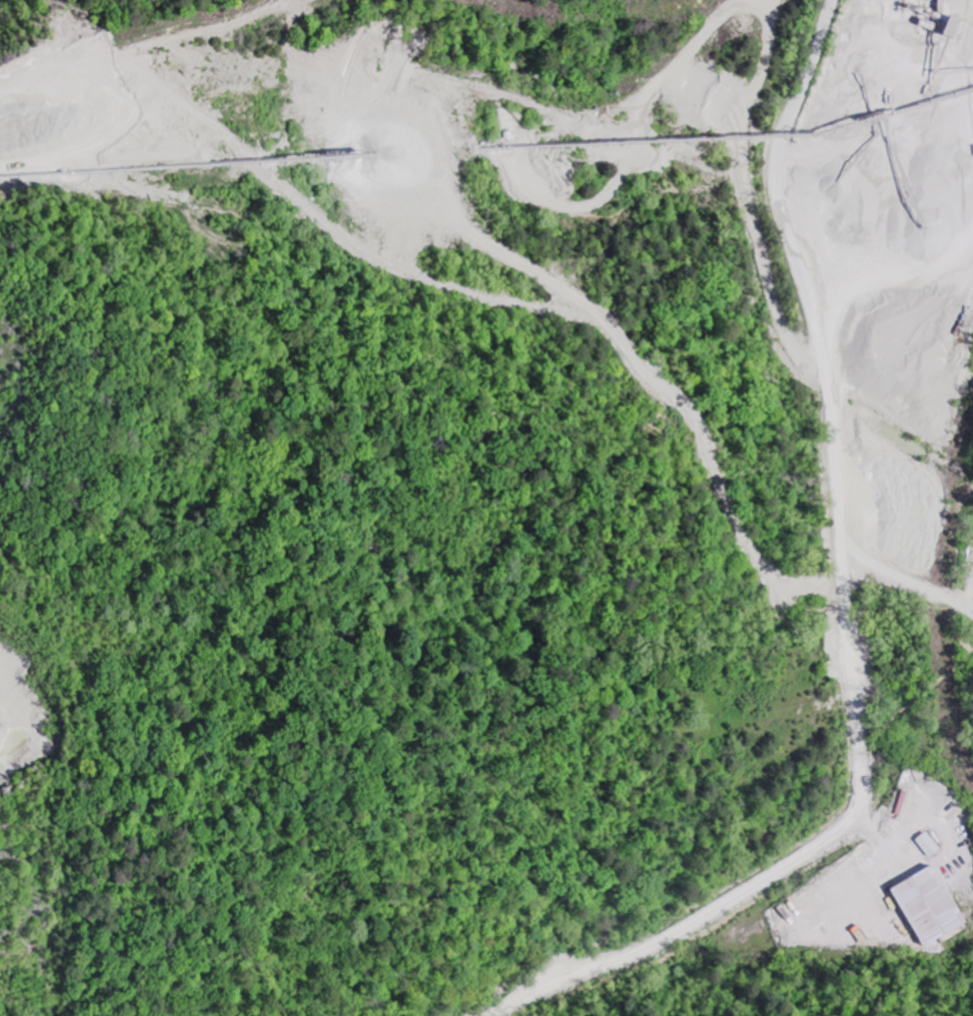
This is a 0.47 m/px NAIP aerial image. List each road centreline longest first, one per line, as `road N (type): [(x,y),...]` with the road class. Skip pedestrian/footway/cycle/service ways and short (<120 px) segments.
road 1 (residential): [(498,1015),(678,936),(843,828),(865,775),(842,524)]
road 2 (residential): [(842,524),(831,378),(778,185),(783,138),(833,0)]
road 3 (residential): [(972,615),(871,561),(842,524)]

